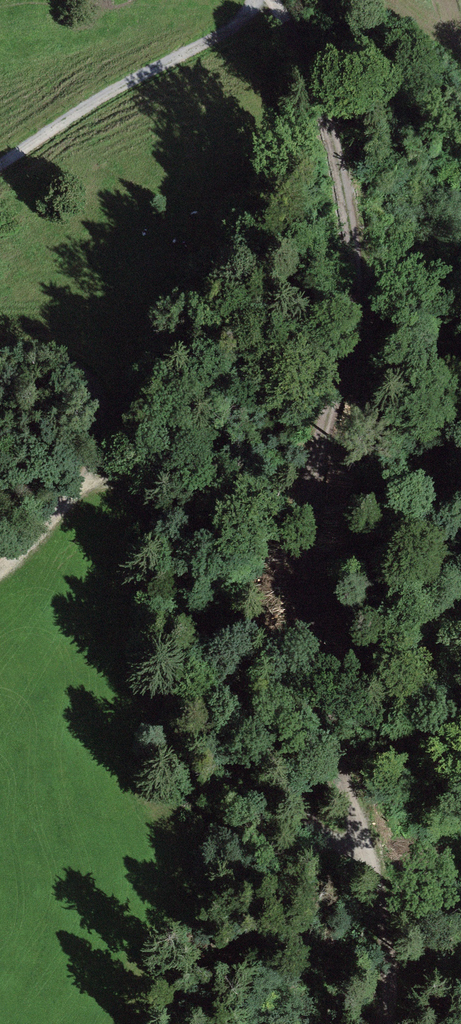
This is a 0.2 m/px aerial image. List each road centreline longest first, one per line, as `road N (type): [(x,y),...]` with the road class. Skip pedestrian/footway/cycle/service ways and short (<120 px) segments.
road 1 (track): [(274,0),(323,105),(349,235),(355,333),(302,558),(319,676),(389,975),(383,1023)]
road 2 (track): [(258,0),(233,31),(57,126),(0,167)]
road 3 (track): [(0,361),(52,363),(90,384),(104,423),(87,475)]
road 4 (track): [(87,475),(30,550),(0,574)]

